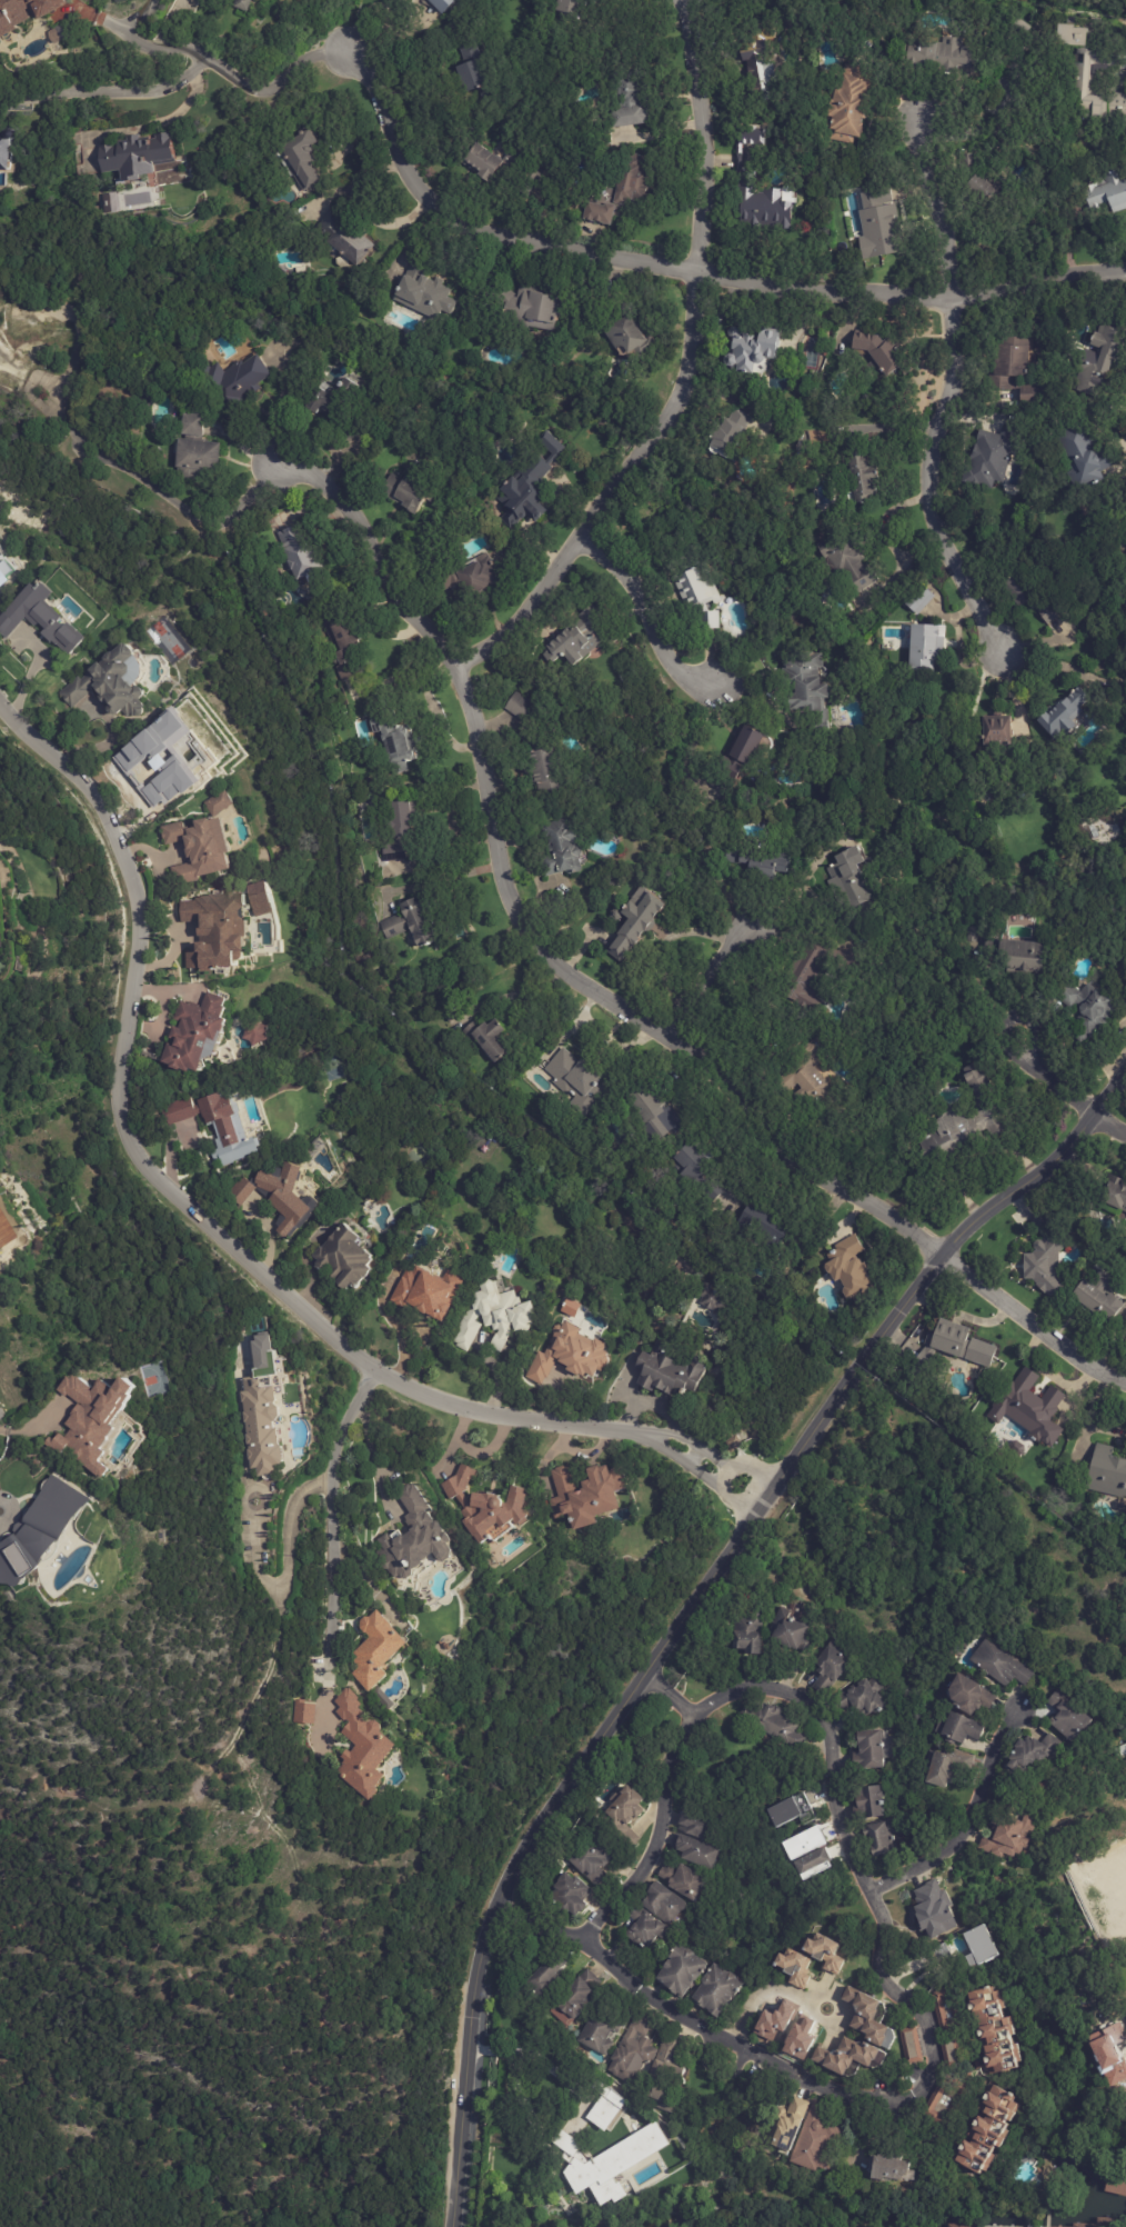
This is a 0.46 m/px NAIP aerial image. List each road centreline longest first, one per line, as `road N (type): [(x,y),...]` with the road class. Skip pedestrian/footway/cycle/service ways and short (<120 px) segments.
road 1 (tertiary): [(456,2226),(472,1990),(501,1895),(941,1258),(1048,1168),(1125,1066)]
road 2 (residential): [(1125,1383),(1076,1356),(794,1155),(670,1020),(544,949),(514,896),(461,670),(389,587),(364,523),(339,495),(305,470),(275,461)]
road 3 (residential): [(501,1895),(585,1940),(663,2000),(827,2086),(916,2098),(931,2087),(923,2016),(888,1974),(833,1737),(800,1694),(745,1681),(704,1702),(674,1755),(654,1847),(585,1940)]
road 4 (residential): [(773,1491),(673,1431),(517,1419),(419,1390),(349,1356),(132,1145),(115,1093),(135,898),(119,840),(79,778),(0,704)]
road 5 (residential): [(1125,268),(953,293),(696,269),(459,220),(410,181),(351,49)]
road 6 (residential): [(461,670),(579,538),(668,406),(691,356),(700,126),(683,0)]
road 7 (residential): [(1001,650),(938,528),(928,491),(931,449),(948,393),(953,293),(917,121)]
road 8 (residential): [(326,1691),(335,1584),(329,1481),(339,1434),(381,1372)]
road 9 (residential): [(866,1884),(929,1860),(974,1827),(1021,1707)]
road 10 (residential): [(717,688),(687,675),(627,580),(579,538)]
road 11 (residential): [(1125,1131),(1042,1075),(1012,1035)]
road 12 (residential): [(670,1020),(750,919)]

